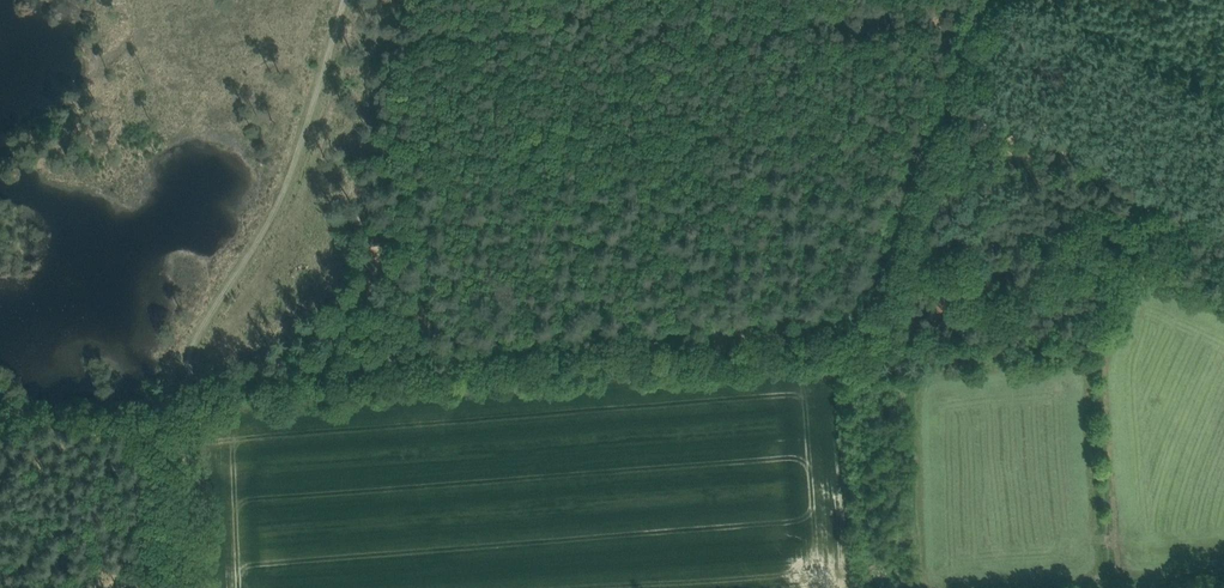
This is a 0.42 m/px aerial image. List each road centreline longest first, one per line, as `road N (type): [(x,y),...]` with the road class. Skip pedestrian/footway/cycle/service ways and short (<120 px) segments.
road 1 (track): [(344,0),(273,222),(187,367),(192,587)]

